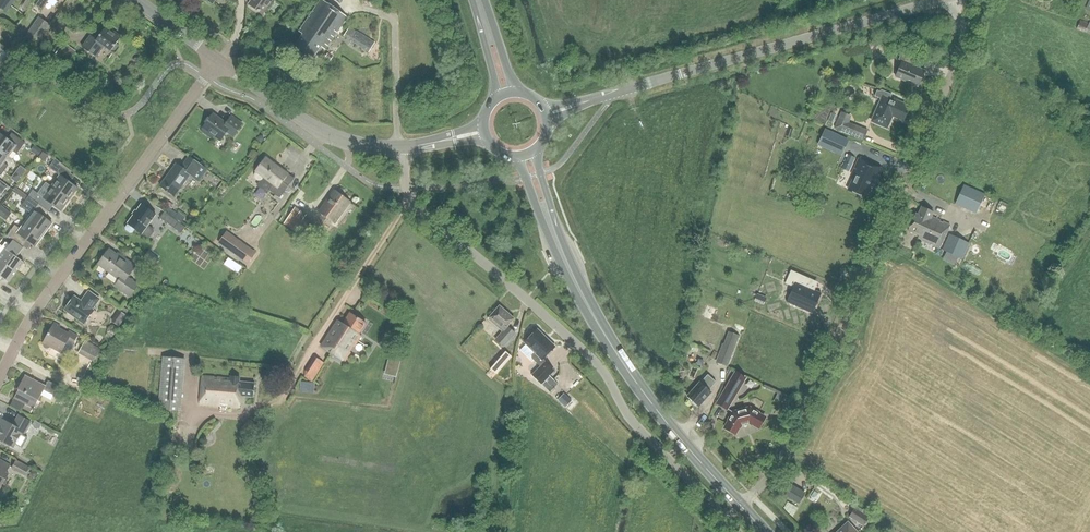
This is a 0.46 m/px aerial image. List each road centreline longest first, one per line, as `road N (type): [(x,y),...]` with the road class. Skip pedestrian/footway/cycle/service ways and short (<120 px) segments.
road 1 (unclassified): [(740,531),(629,419),(602,366),(418,209),(406,188),(402,147)]
road 2 (unclassified): [(819,379),(961,51),(953,0)]
road 3 (residential): [(0,375),(35,311),(217,59)]
road 4 (unclassified): [(613,94),(940,0)]
road 5 (primary): [(741,505),(653,407),(587,304)]
road 6 (track): [(295,380),(410,200)]
road 7 (tertiary): [(402,147),(327,135),(217,59)]
road 8 (primary): [(515,156),(587,304)]
road 9 (primary): [(587,304),(536,149)]
road 10 (unclassified): [(751,495),(782,462),(816,387)]

